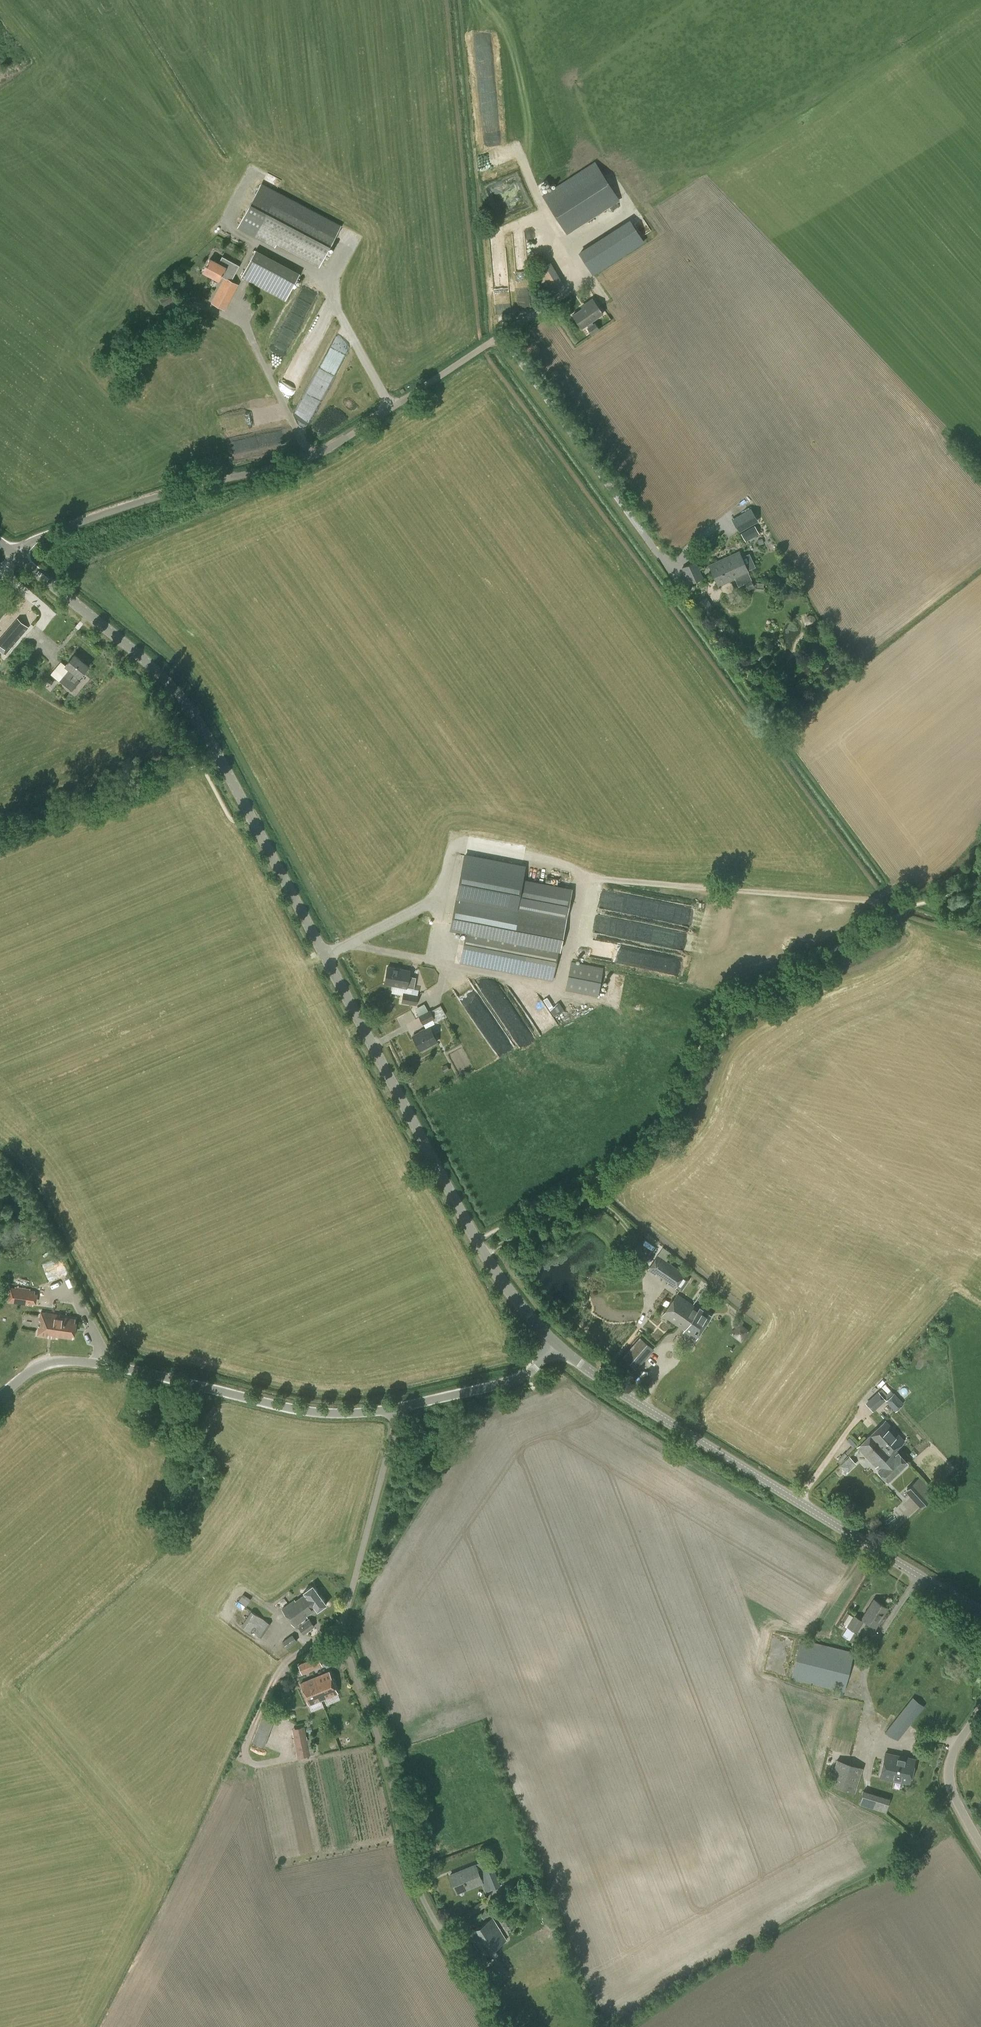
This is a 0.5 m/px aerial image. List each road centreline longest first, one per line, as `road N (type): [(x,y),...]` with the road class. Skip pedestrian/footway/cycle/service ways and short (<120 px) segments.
road 1 (tertiary): [(555,1343),(486,1255),(194,715),(149,663),(16,555)]
road 2 (unclassified): [(665,565),(497,341),(310,459),(186,488),(46,534),(16,555)]
road 3 (tertiary): [(555,1343),(652,1412),(980,1609)]
road 4 (unclassified): [(0,1398),(26,1376),(92,1364),(290,1410),(394,1406)]
road 5 (track): [(346,1594),(342,1622),(413,1877),(450,1945)]
road 6 (unclassified): [(346,1594),(396,1431),(394,1406)]
road 7 (unclassified): [(394,1406),(504,1384),(528,1373),(555,1343)]
road 8 (unclassified): [(980,1845),(949,1778),(957,1744),(980,1710)]

